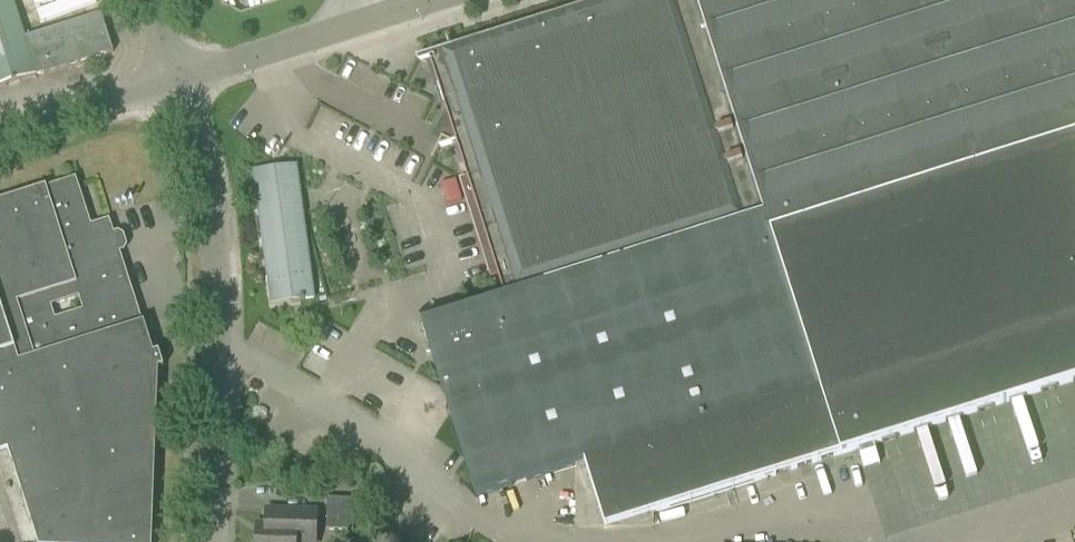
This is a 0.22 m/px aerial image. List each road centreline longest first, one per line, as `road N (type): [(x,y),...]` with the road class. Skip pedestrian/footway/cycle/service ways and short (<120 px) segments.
road 1 (unclassified): [(212,541),(217,261),(206,187),(174,80)]
road 2 (unclassified): [(174,80),(428,0)]
road 3 (unclassified): [(0,136),(174,80)]

